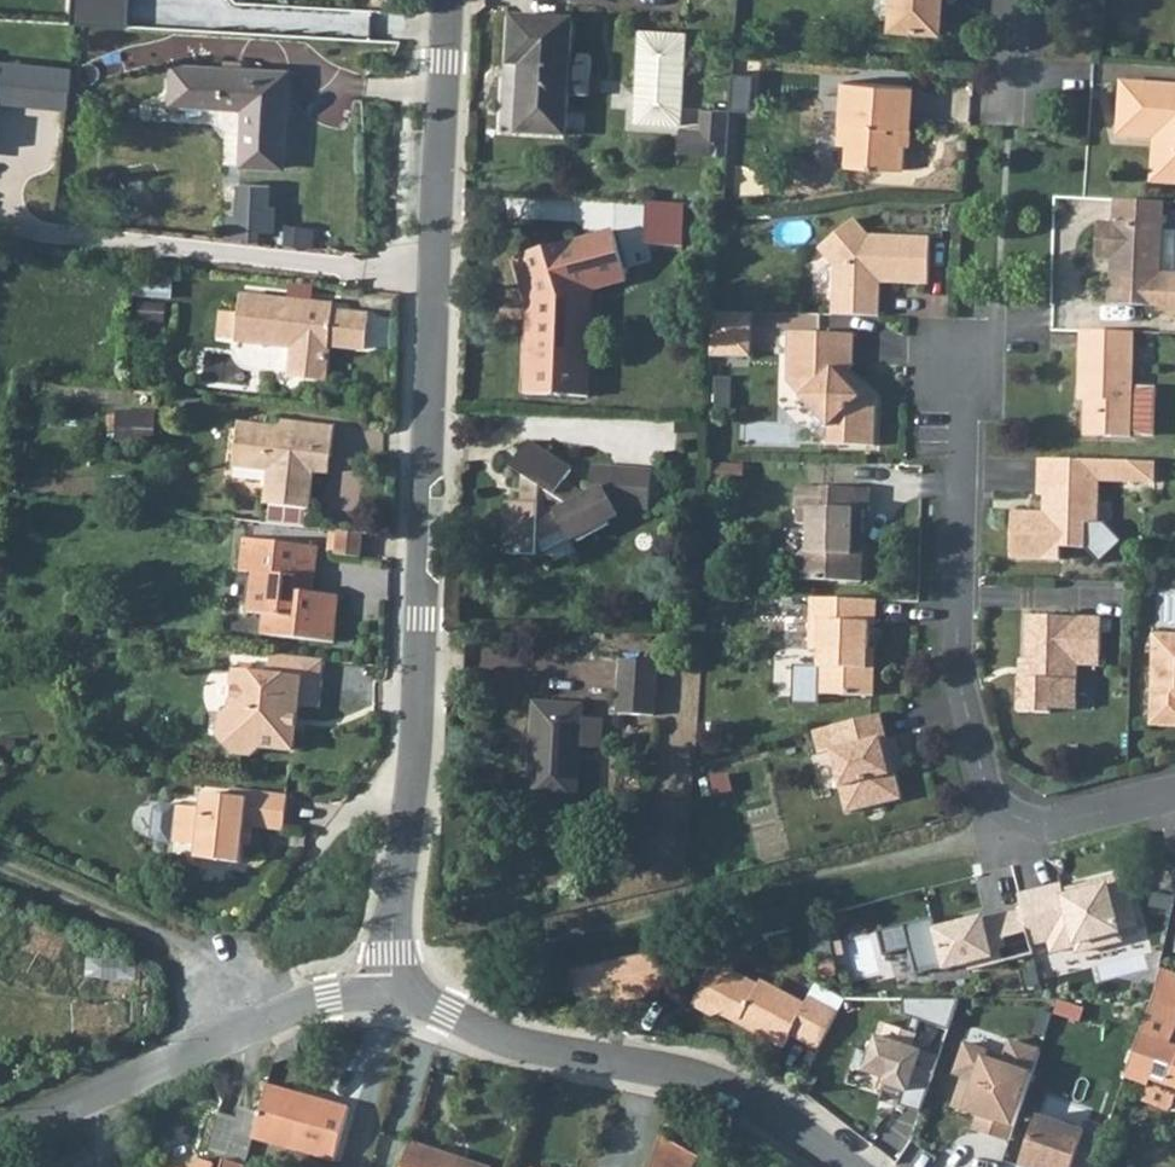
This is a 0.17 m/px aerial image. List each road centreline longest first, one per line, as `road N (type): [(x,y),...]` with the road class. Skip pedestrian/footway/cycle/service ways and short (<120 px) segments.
road 1 (residential): [(402,965),(450,0)]
road 2 (residential): [(1064,821),(1027,820),(995,798),(964,704),(959,469),(968,372)]
road 3 (residential): [(840,1166),(756,1102),(552,1053),(436,1009),(402,965)]
road 4 (residential): [(0,1135),(402,965)]
road 5 (track): [(0,865),(181,952)]

